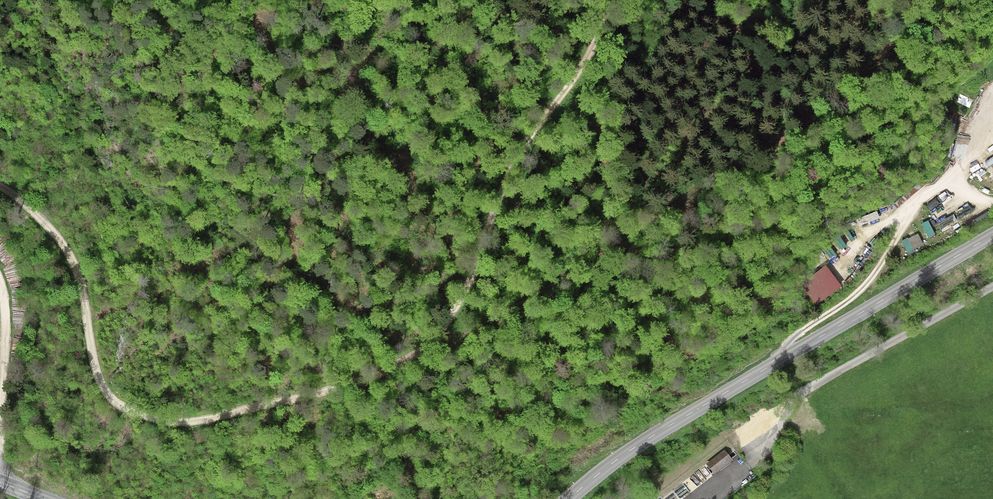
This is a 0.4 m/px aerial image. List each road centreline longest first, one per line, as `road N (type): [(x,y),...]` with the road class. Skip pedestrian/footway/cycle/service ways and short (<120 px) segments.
road 1 (track): [(604,0),(595,44),(519,155),(443,329),(419,353),(360,380),(196,421),(133,412),(113,399),(96,371),(70,255),(0,187)]
road 2 (track): [(434,341),(465,333),(544,291),(856,76)]
road 3 (tertiary): [(569,498),(652,437),(992,235)]
road 4 (track): [(0,283),(6,309),(0,430)]

